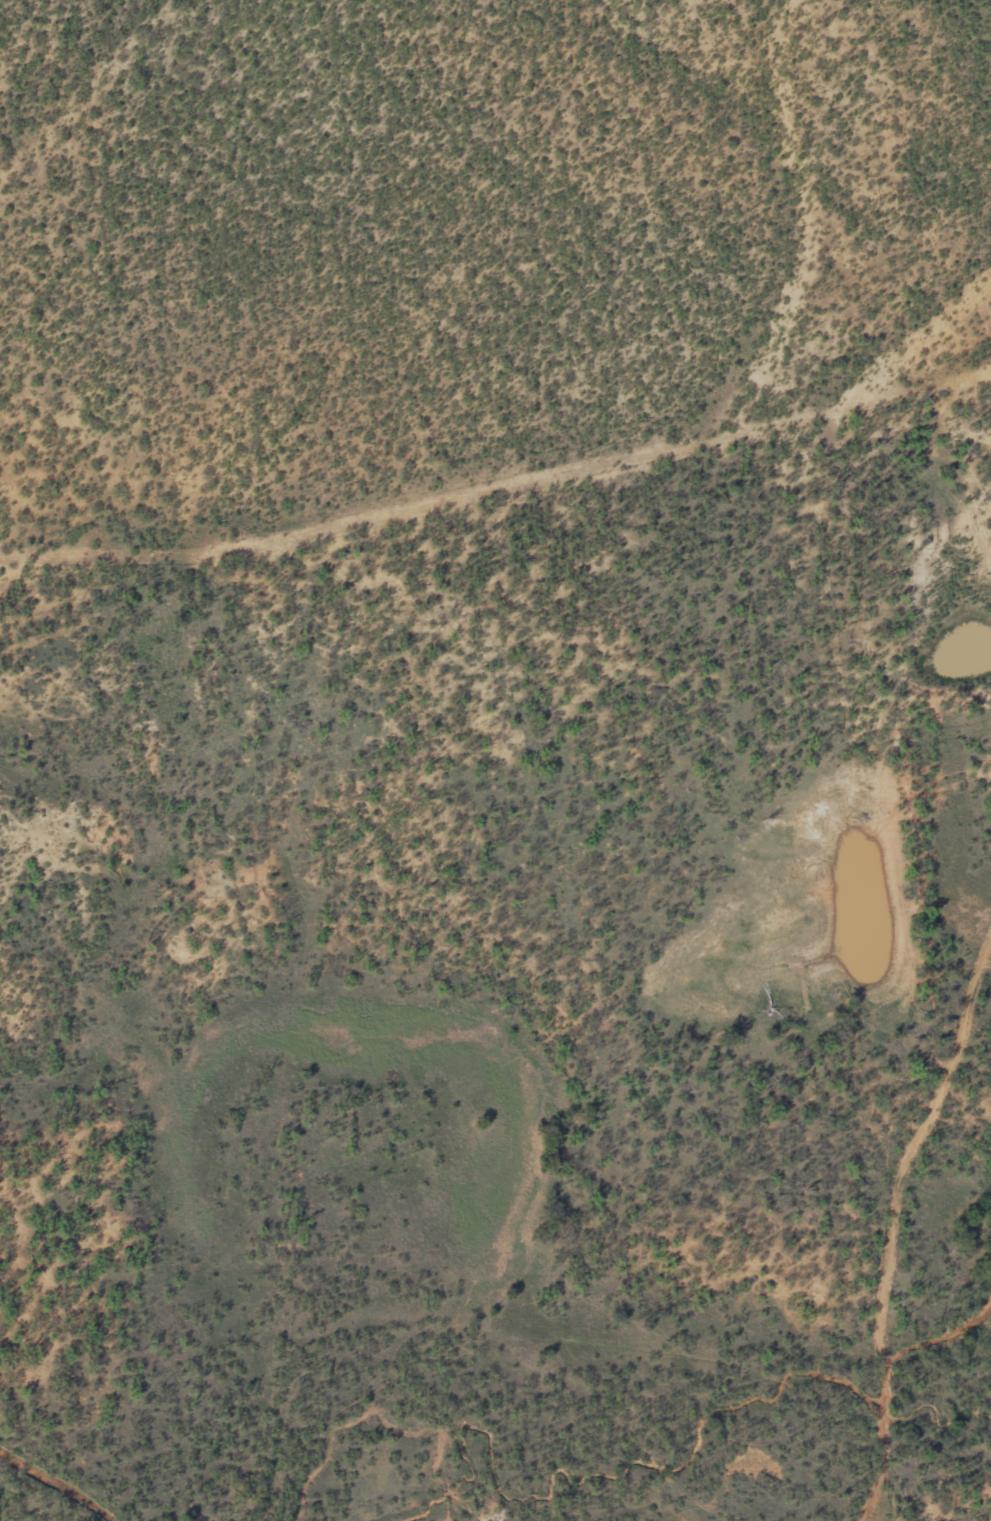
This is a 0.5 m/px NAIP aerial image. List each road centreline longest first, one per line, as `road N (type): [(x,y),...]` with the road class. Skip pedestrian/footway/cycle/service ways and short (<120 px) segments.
road 1 (track): [(854,1520),(873,1480),(916,1185),(990,994)]

